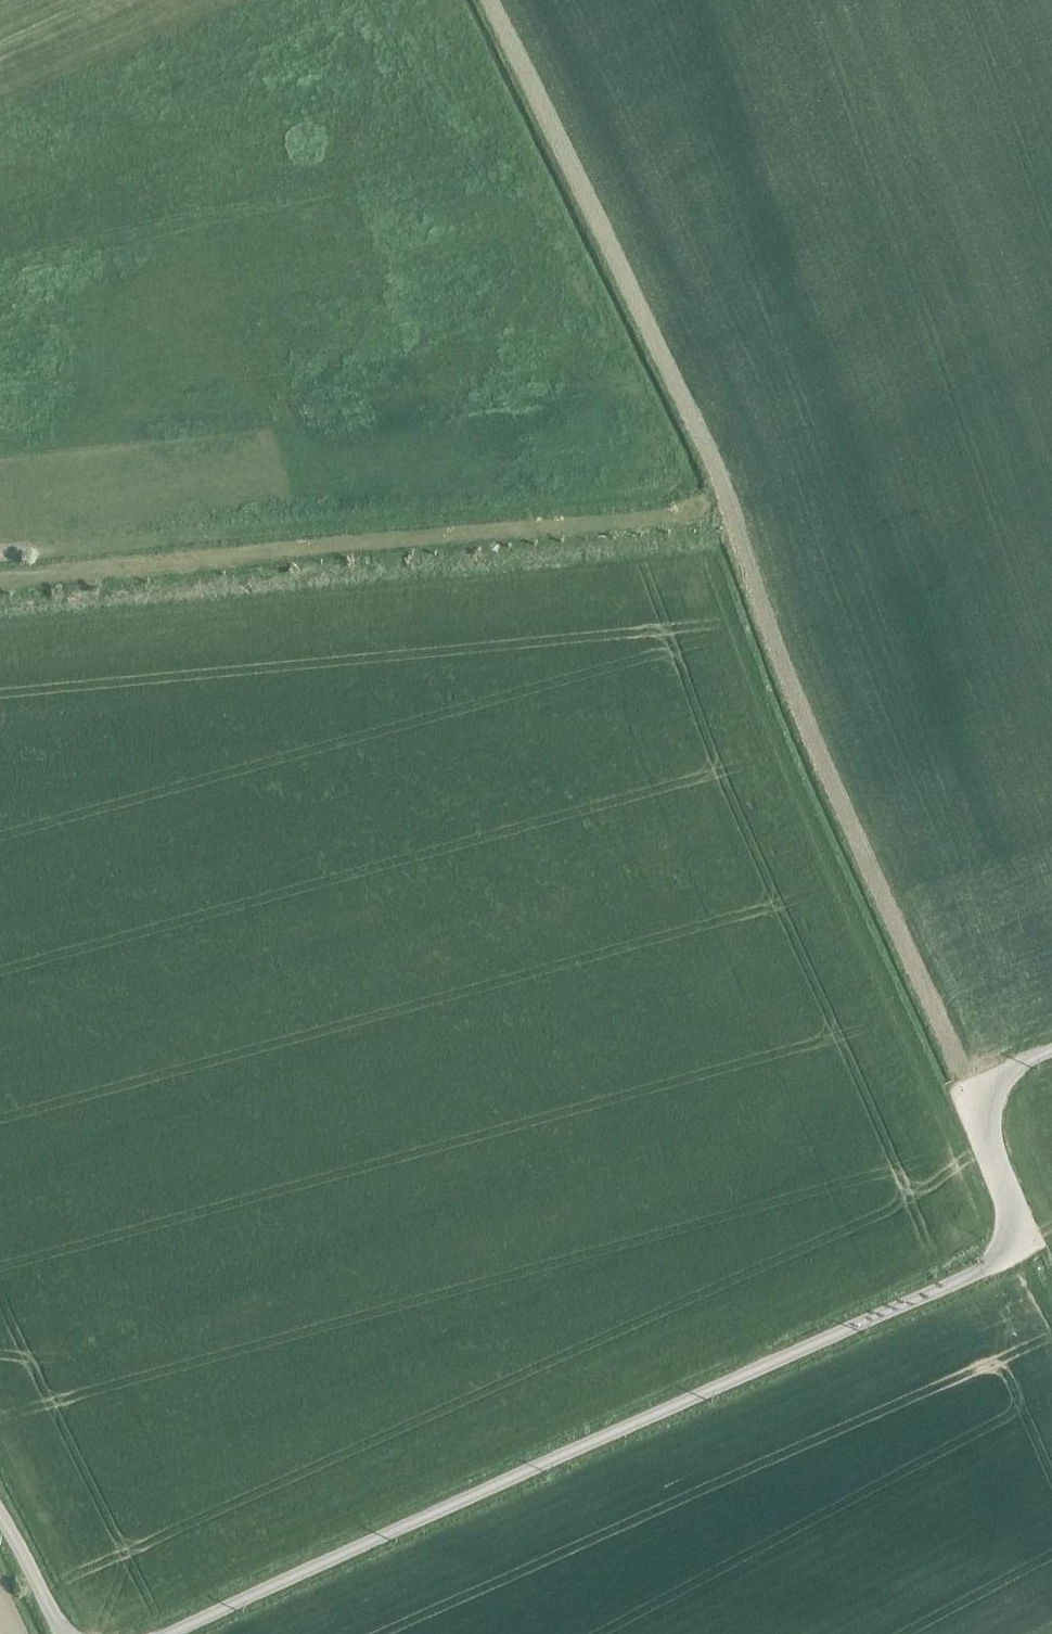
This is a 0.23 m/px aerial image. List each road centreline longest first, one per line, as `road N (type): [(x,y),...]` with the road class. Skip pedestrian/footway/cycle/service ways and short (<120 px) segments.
road 1 (track): [(988,1091),(966,1076),(908,954),(812,733),(713,461),(491,0)]
road 2 (unclassified): [(169,1633),(1001,1262),(1014,1240),(1014,1207),(984,1116),(988,1091),(1051,1050)]
road 3 (unclassified): [(62,1633),(0,1515)]

